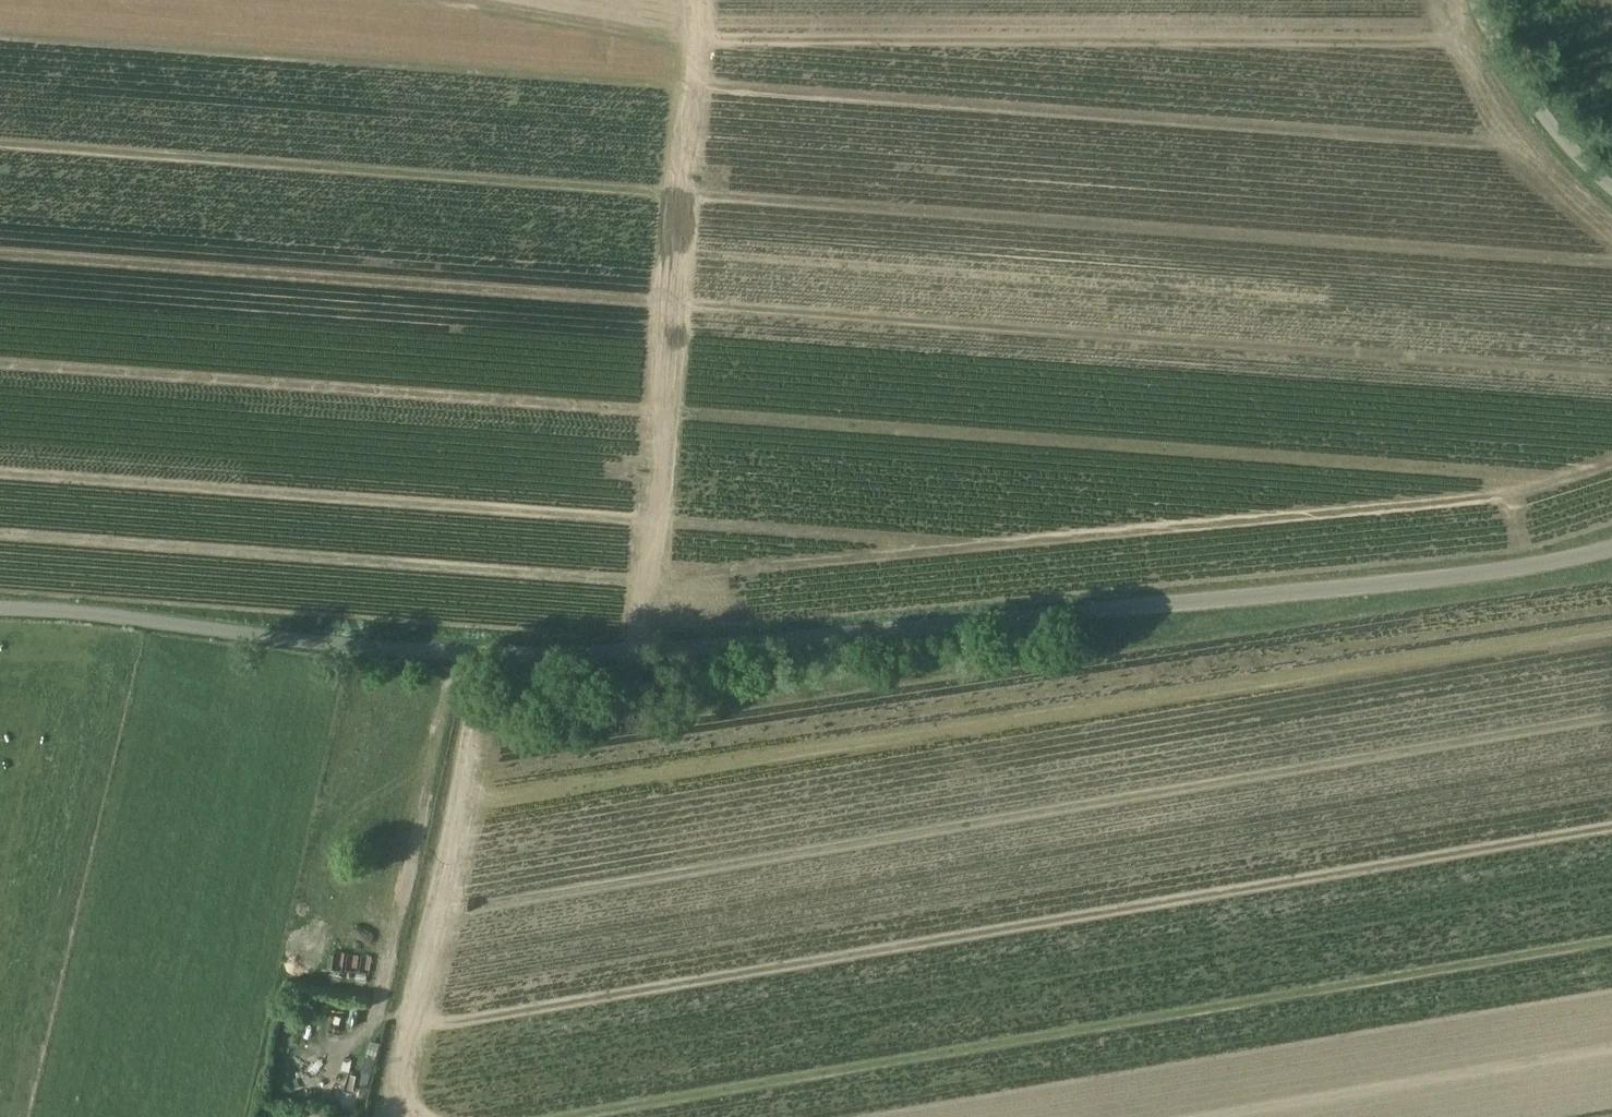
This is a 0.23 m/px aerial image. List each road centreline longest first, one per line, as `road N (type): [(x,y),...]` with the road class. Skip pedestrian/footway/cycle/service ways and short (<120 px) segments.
road 1 (unclassified): [(0,609),(377,649),(604,652),(1426,580),(1611,547)]
road 2 (unclassified): [(1611,187),(1534,102),(1477,0)]

